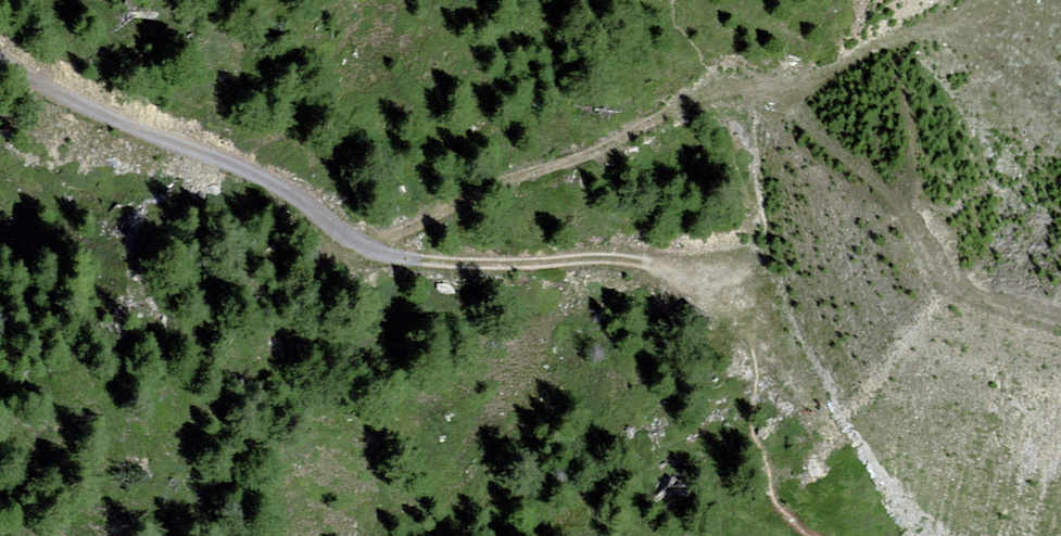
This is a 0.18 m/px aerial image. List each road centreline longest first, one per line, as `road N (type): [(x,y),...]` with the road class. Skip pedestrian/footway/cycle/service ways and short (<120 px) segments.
road 1 (track): [(0,59),(91,111),(282,188),(384,253)]
road 2 (track): [(384,253),(461,204),(652,130),(709,91)]
road 3 (track): [(384,253),(485,266),(609,256),(708,274)]

